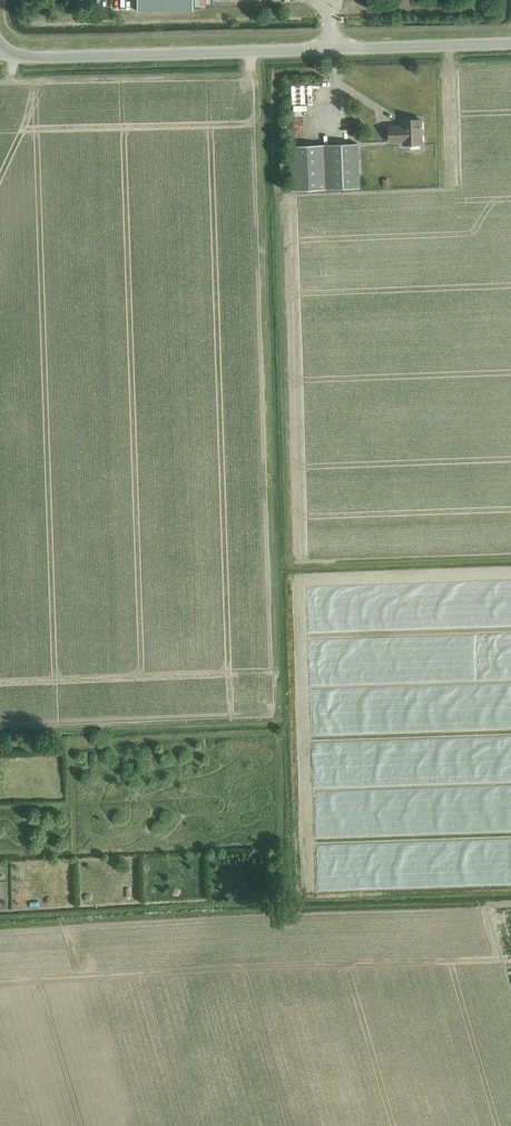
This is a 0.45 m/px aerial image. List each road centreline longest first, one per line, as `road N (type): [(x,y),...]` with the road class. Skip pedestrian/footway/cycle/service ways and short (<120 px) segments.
road 1 (unclassified): [(510,43),(60,57),(0,48)]

